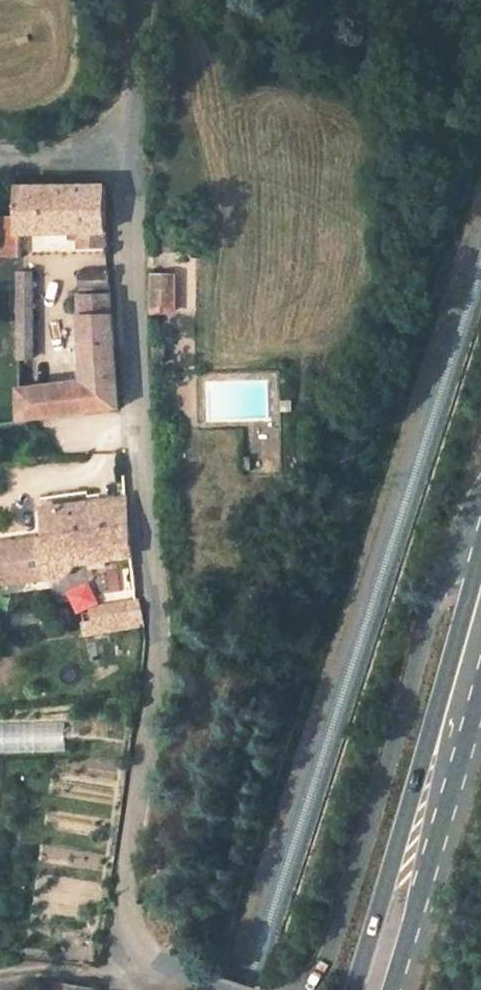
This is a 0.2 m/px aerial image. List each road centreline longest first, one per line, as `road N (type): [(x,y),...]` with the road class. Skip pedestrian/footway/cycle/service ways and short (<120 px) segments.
road 1 (unclassified): [(232,989),(150,956),(127,896),(156,654),(125,148)]
road 2 (unclassified): [(480,553),(437,589),(324,973),(309,989)]
road 3 (primary): [(365,989),(480,596)]
road 4 (unclassified): [(125,148),(131,0)]
road 5 (unclassified): [(0,155),(125,148)]

